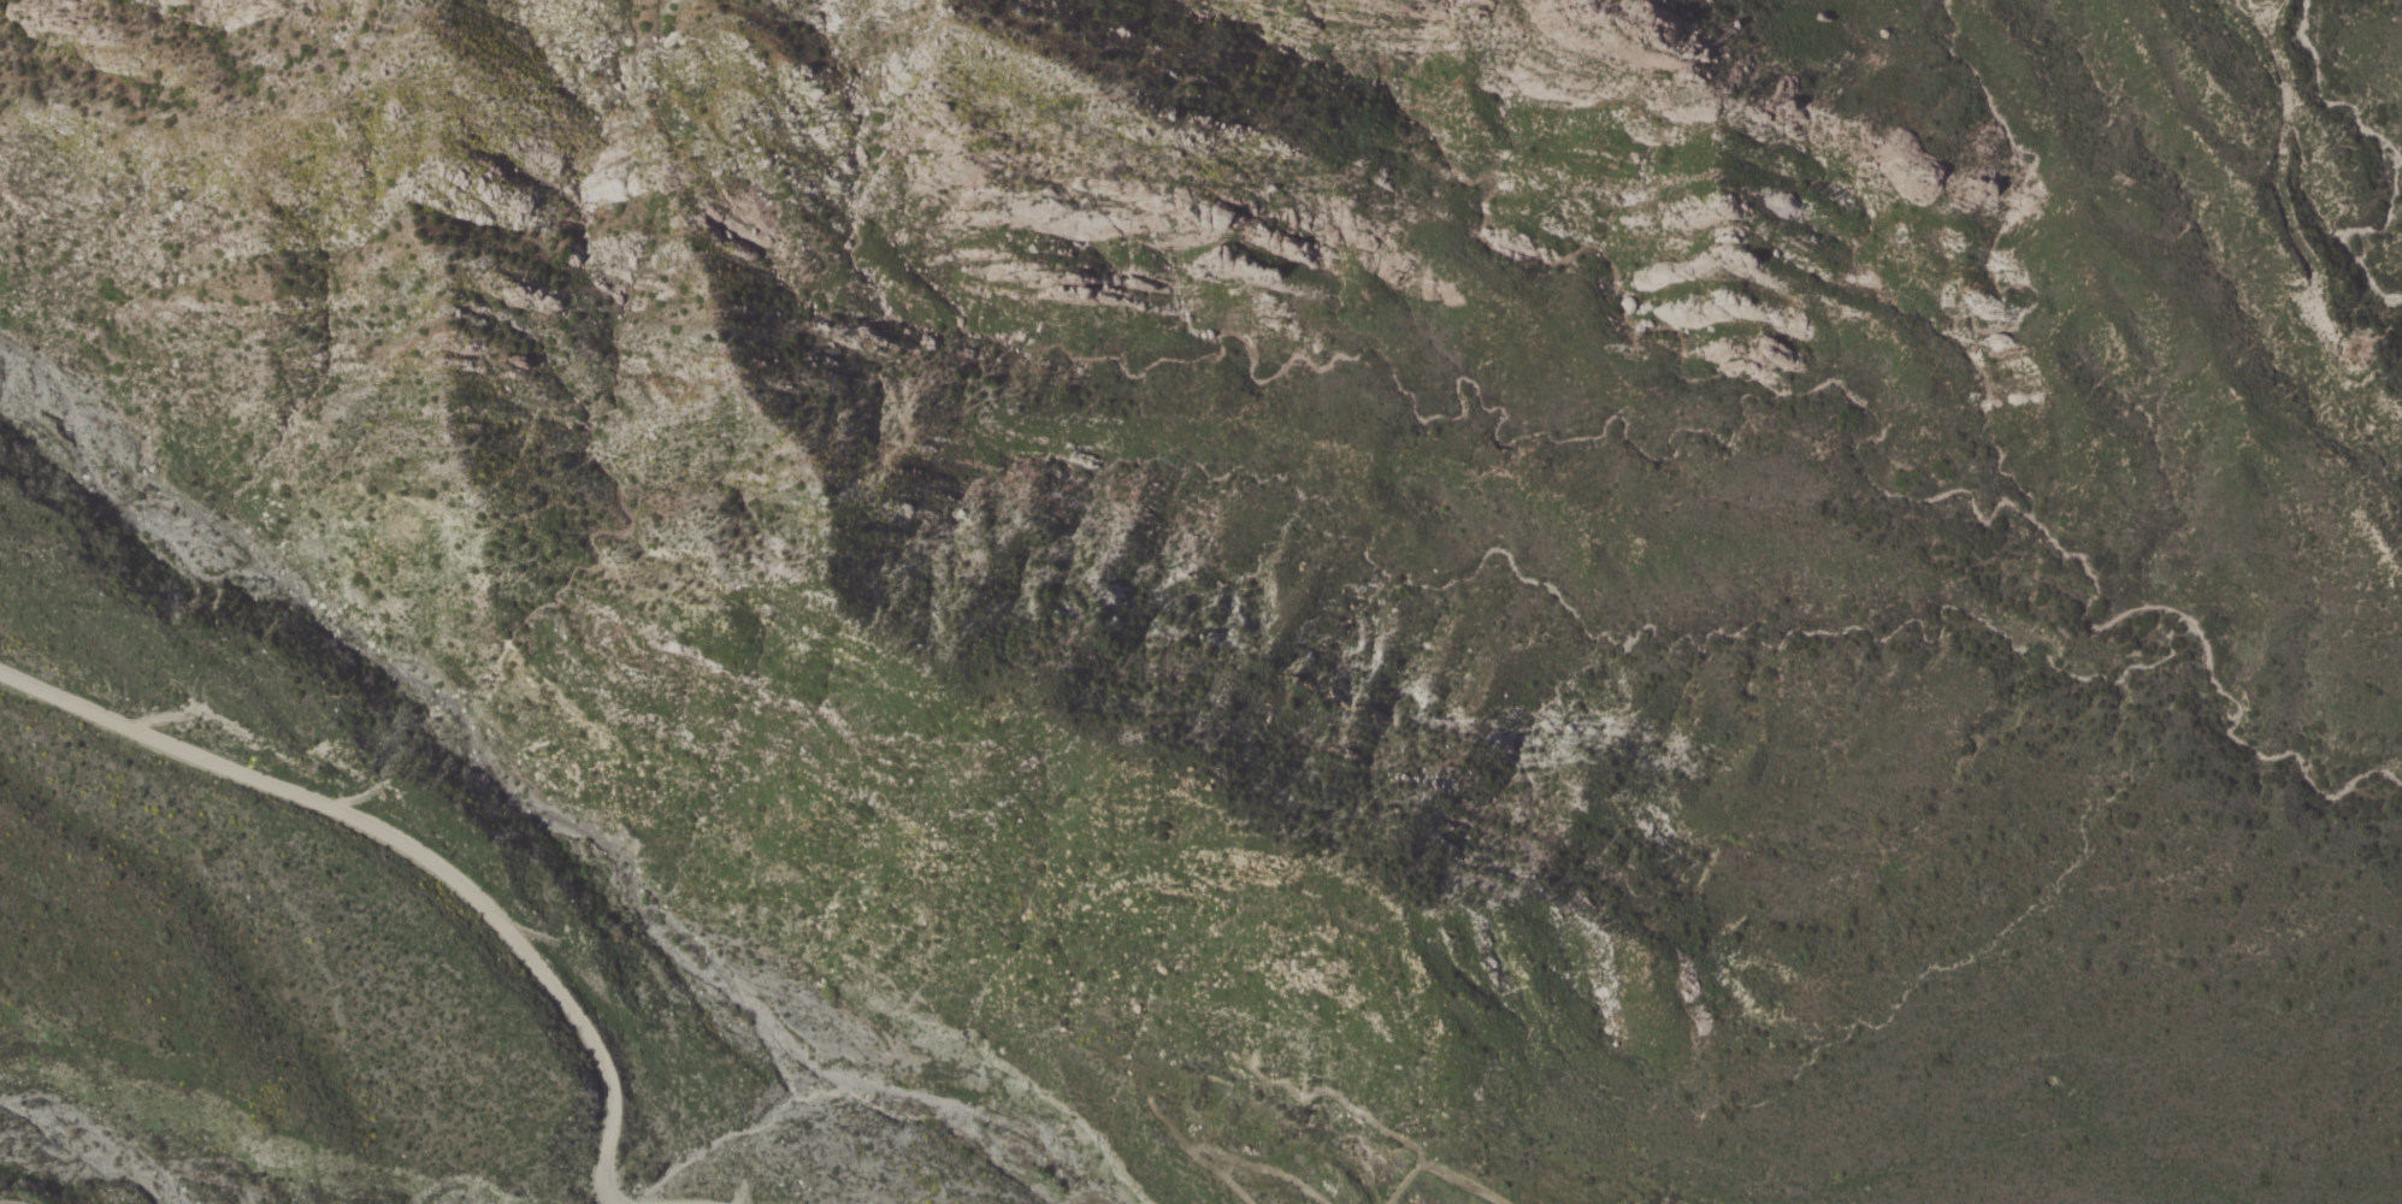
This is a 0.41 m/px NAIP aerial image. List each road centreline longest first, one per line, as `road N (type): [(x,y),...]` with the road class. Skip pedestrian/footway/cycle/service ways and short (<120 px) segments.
road 1 (residential): [(0,675),(367,826),(441,869),(494,915),(596,1052),(613,1094),(604,1180),(619,1203)]

